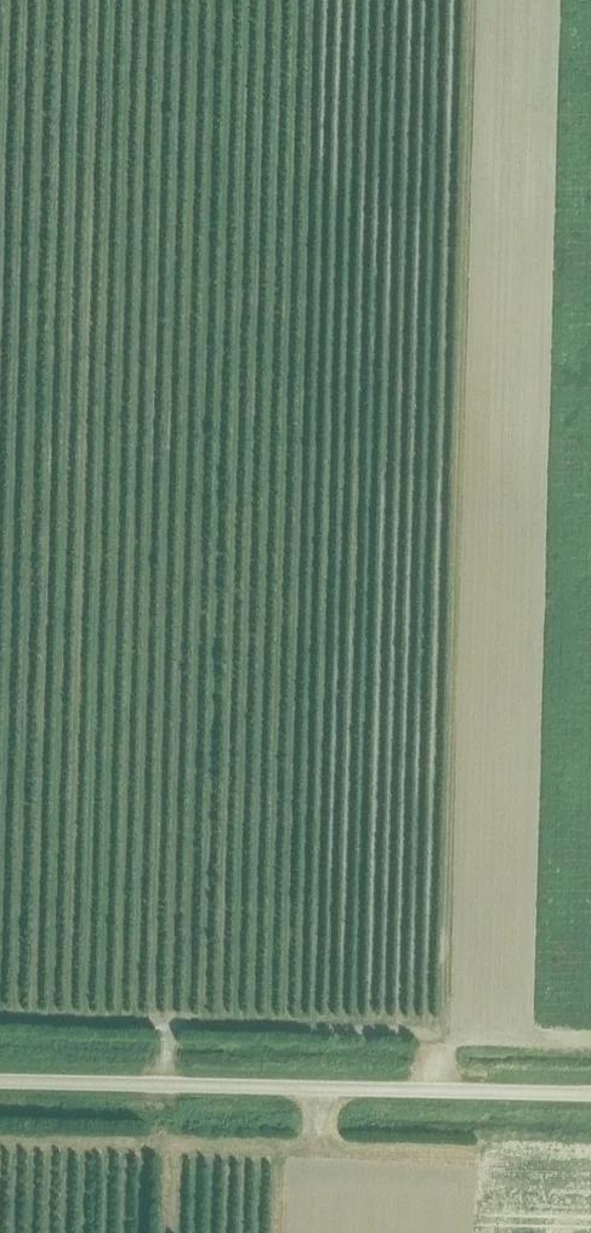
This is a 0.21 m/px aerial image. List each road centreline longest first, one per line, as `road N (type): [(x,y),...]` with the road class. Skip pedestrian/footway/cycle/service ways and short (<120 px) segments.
road 1 (unclassified): [(590,1094),(0,1081)]

